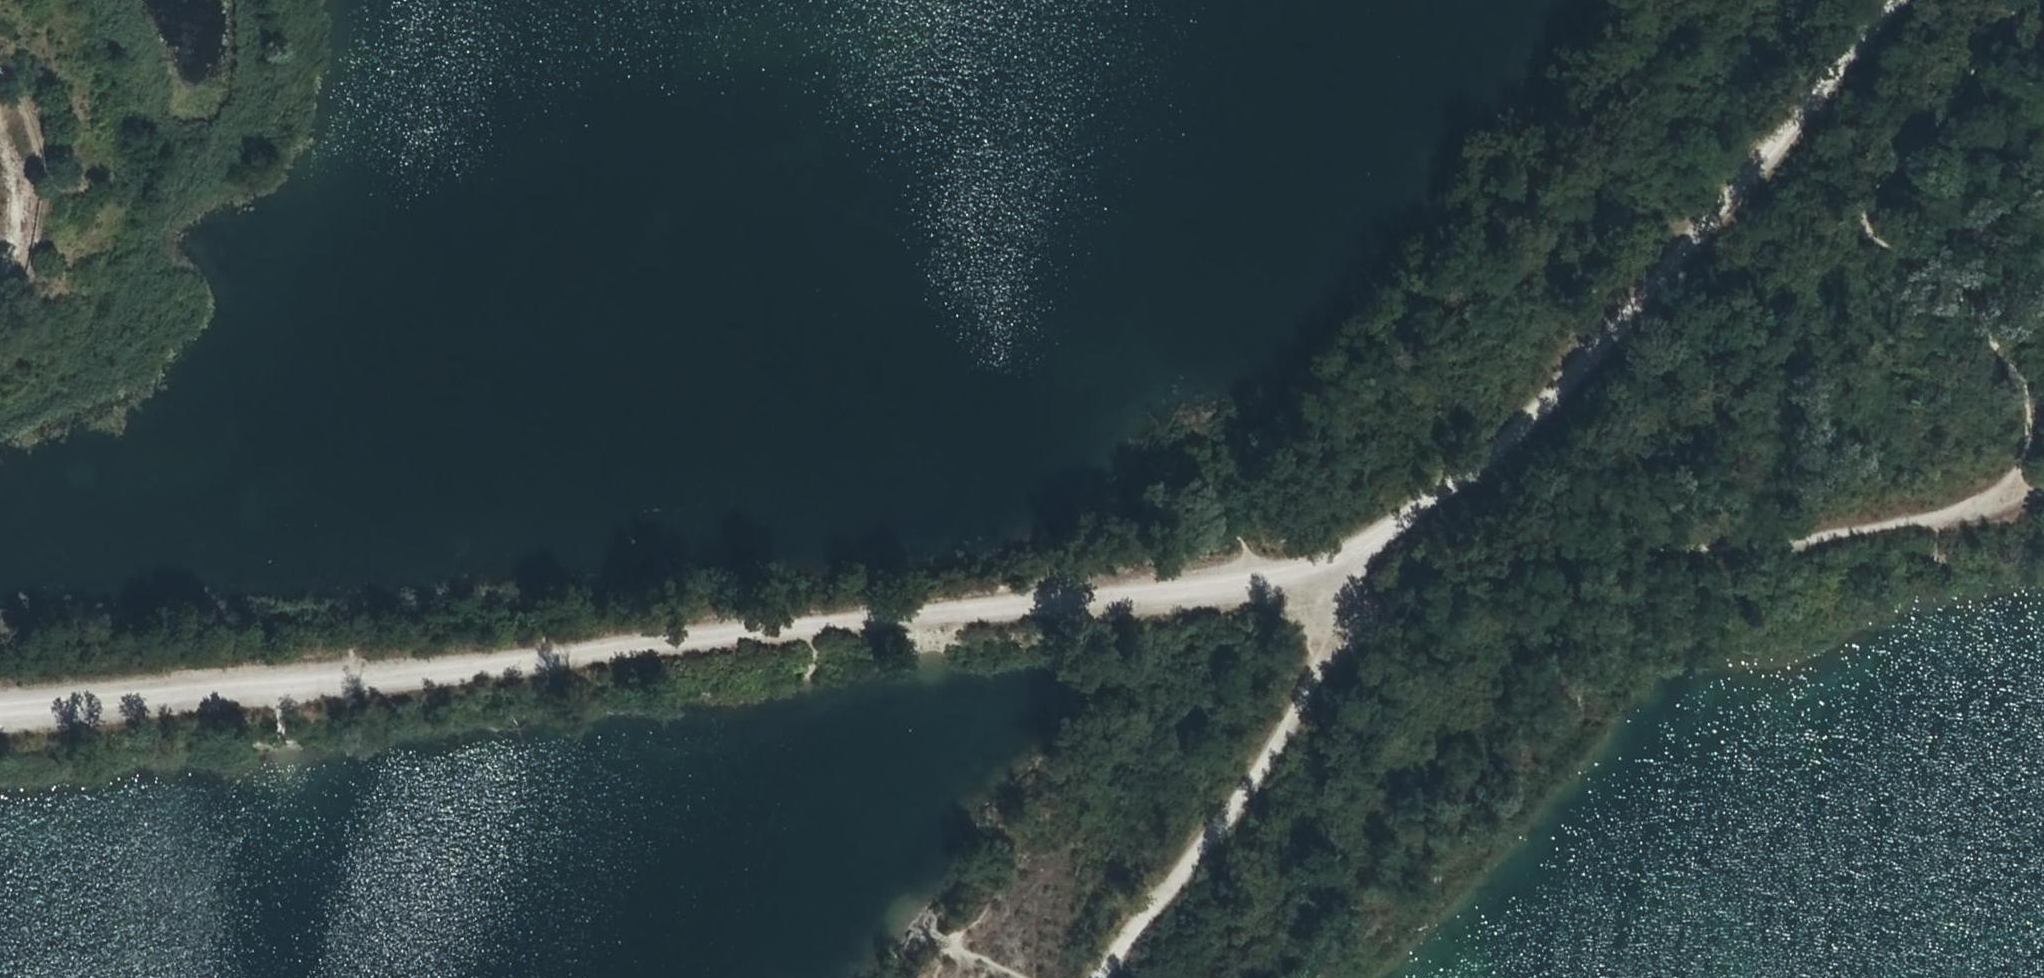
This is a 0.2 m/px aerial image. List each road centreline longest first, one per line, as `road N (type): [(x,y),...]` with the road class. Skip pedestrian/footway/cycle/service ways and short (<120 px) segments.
road 1 (track): [(1900,0),(1778,152),(1491,456),(1336,570),(0,708)]
road 2 (track): [(1103,977),(1269,763),(1316,675),(1442,566),(1490,548),(1816,544),(1978,508),(2015,483),(2031,436),(1999,350)]

